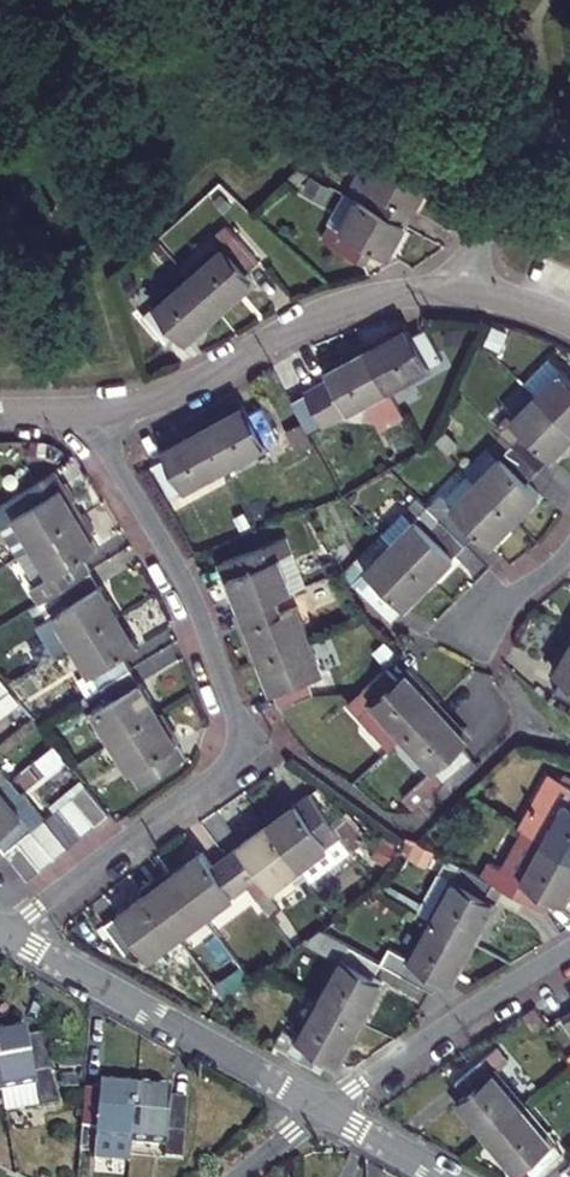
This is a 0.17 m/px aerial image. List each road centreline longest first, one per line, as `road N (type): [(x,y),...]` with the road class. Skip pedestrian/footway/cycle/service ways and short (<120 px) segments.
road 1 (residential): [(89,411),(191,592),(230,700),(233,743),(216,775),(5,931)]
road 2 (residential): [(89,411),(175,392),(342,304),(459,291)]
road 3 (residential): [(5,931),(326,1110)]
road 4 (residential): [(326,1110),(569,948)]
road 5 (residential): [(459,291),(479,240),(499,214),(569,186)]
road 6 (residential): [(326,1110),(447,1176)]
road 7 (residential): [(569,551),(474,630)]

